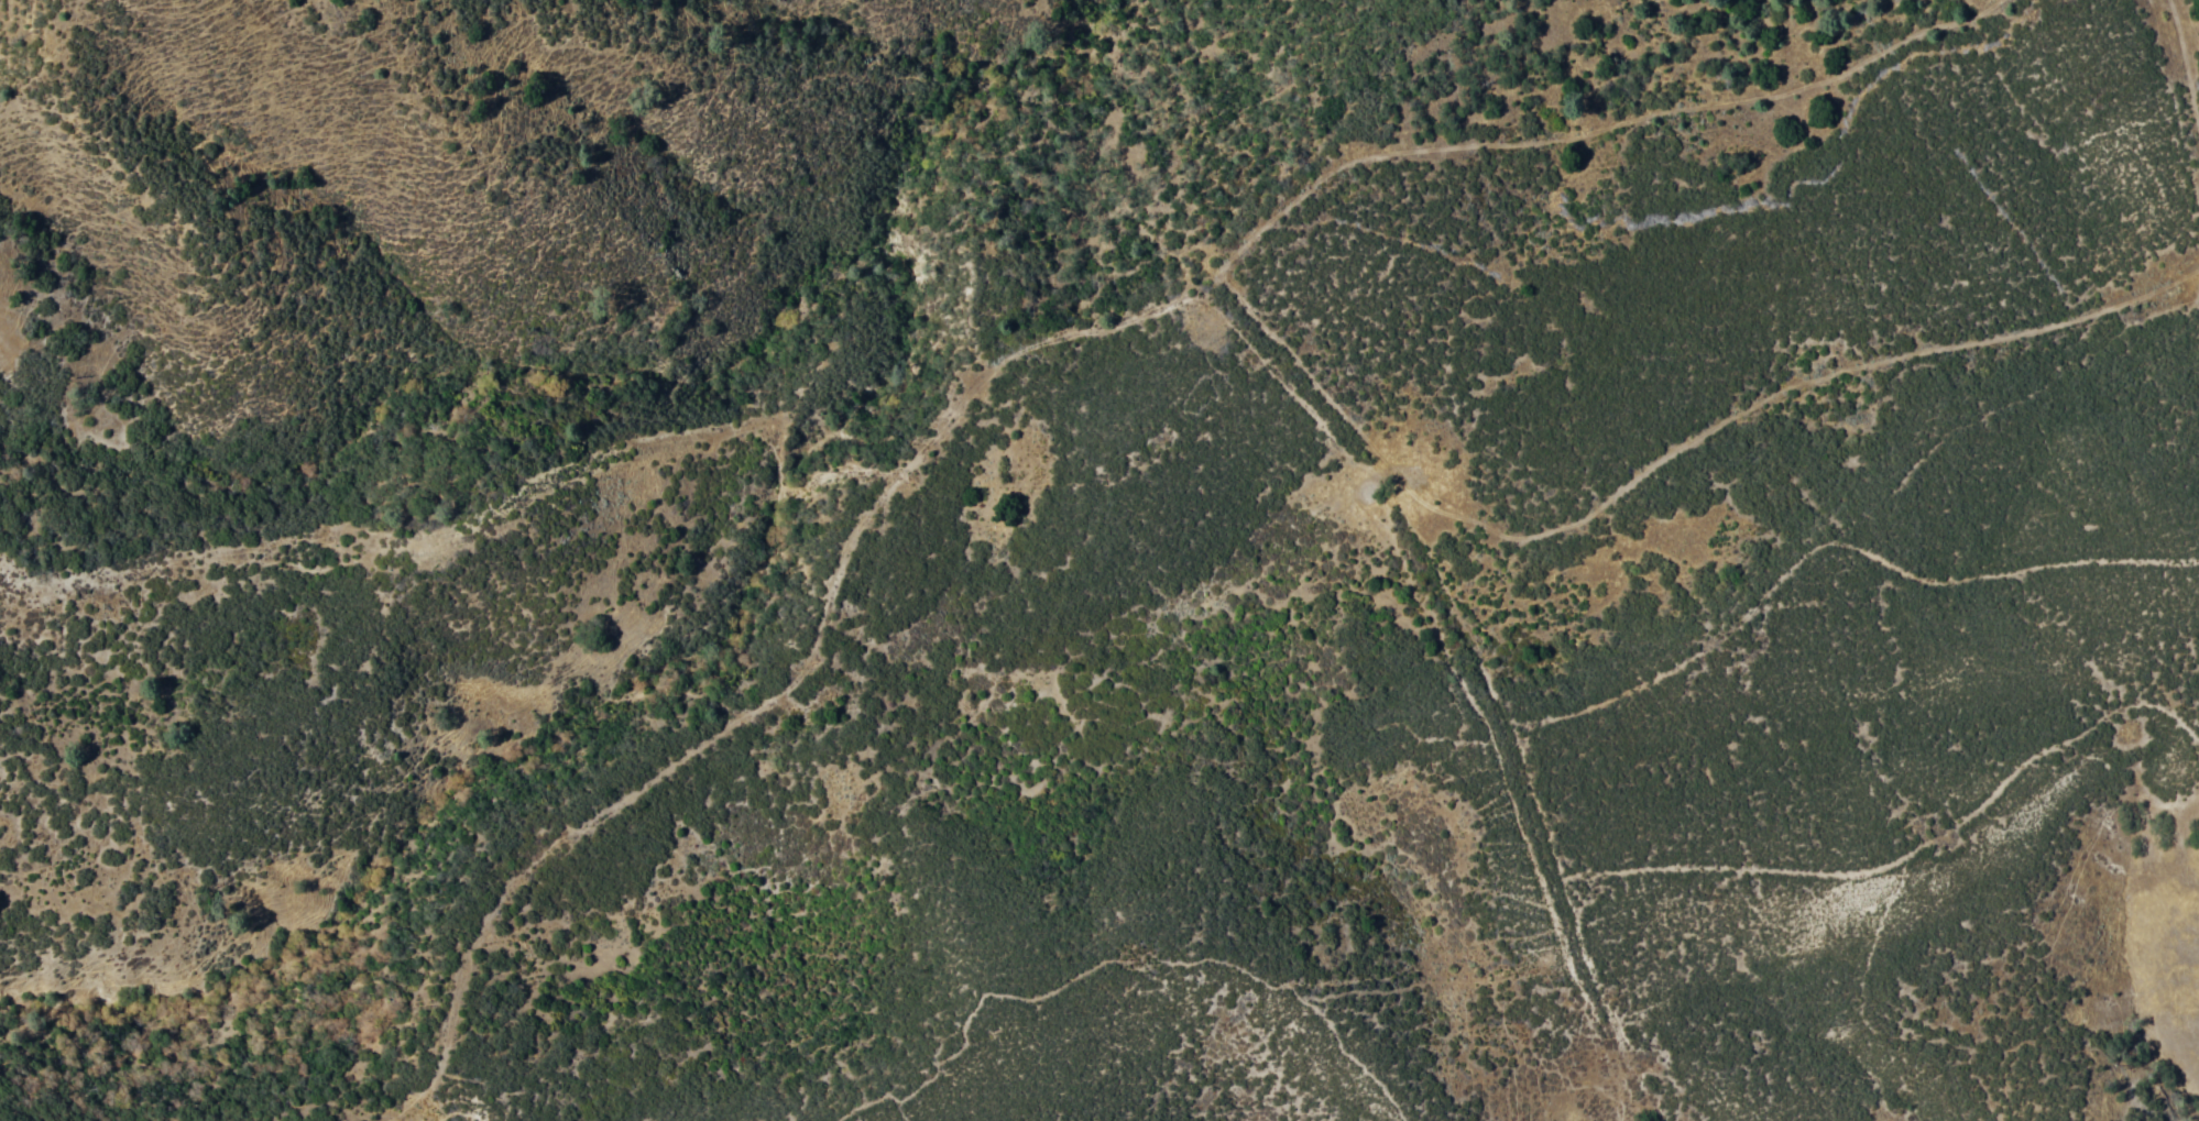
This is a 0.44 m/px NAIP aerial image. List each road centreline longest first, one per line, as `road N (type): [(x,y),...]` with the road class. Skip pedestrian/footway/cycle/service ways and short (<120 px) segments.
road 1 (track): [(2198,274),(2147,310),(1785,403),(1689,458),(1602,523)]

